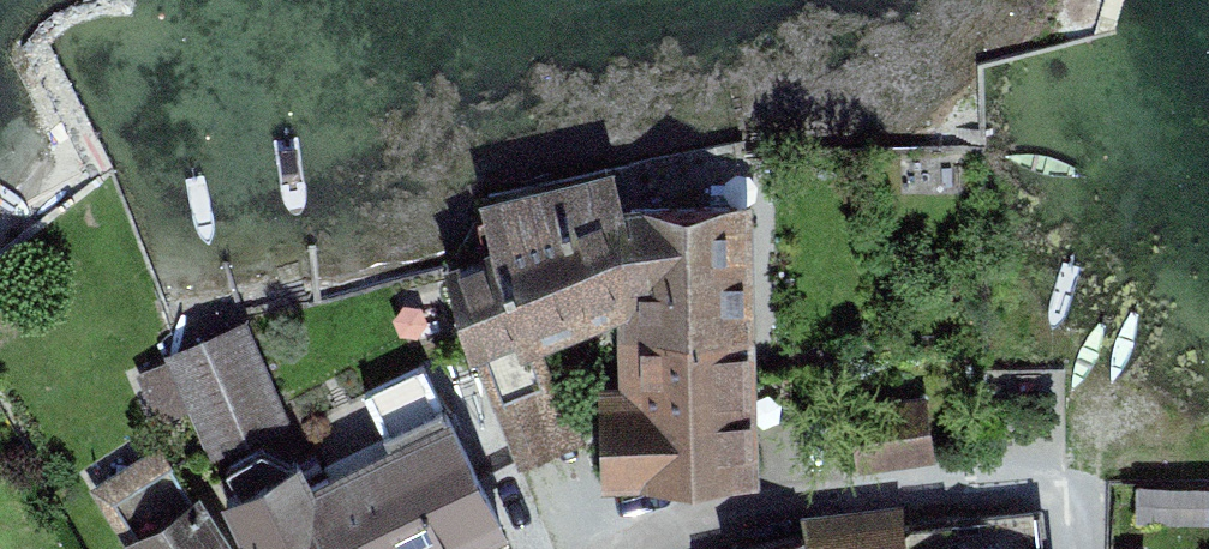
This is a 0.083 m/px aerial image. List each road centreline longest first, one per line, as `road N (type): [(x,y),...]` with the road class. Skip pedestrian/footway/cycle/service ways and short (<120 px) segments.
road 1 (residential): [(663,548),(781,498),(1019,462),(1057,473),(1079,496),(1082,548)]

